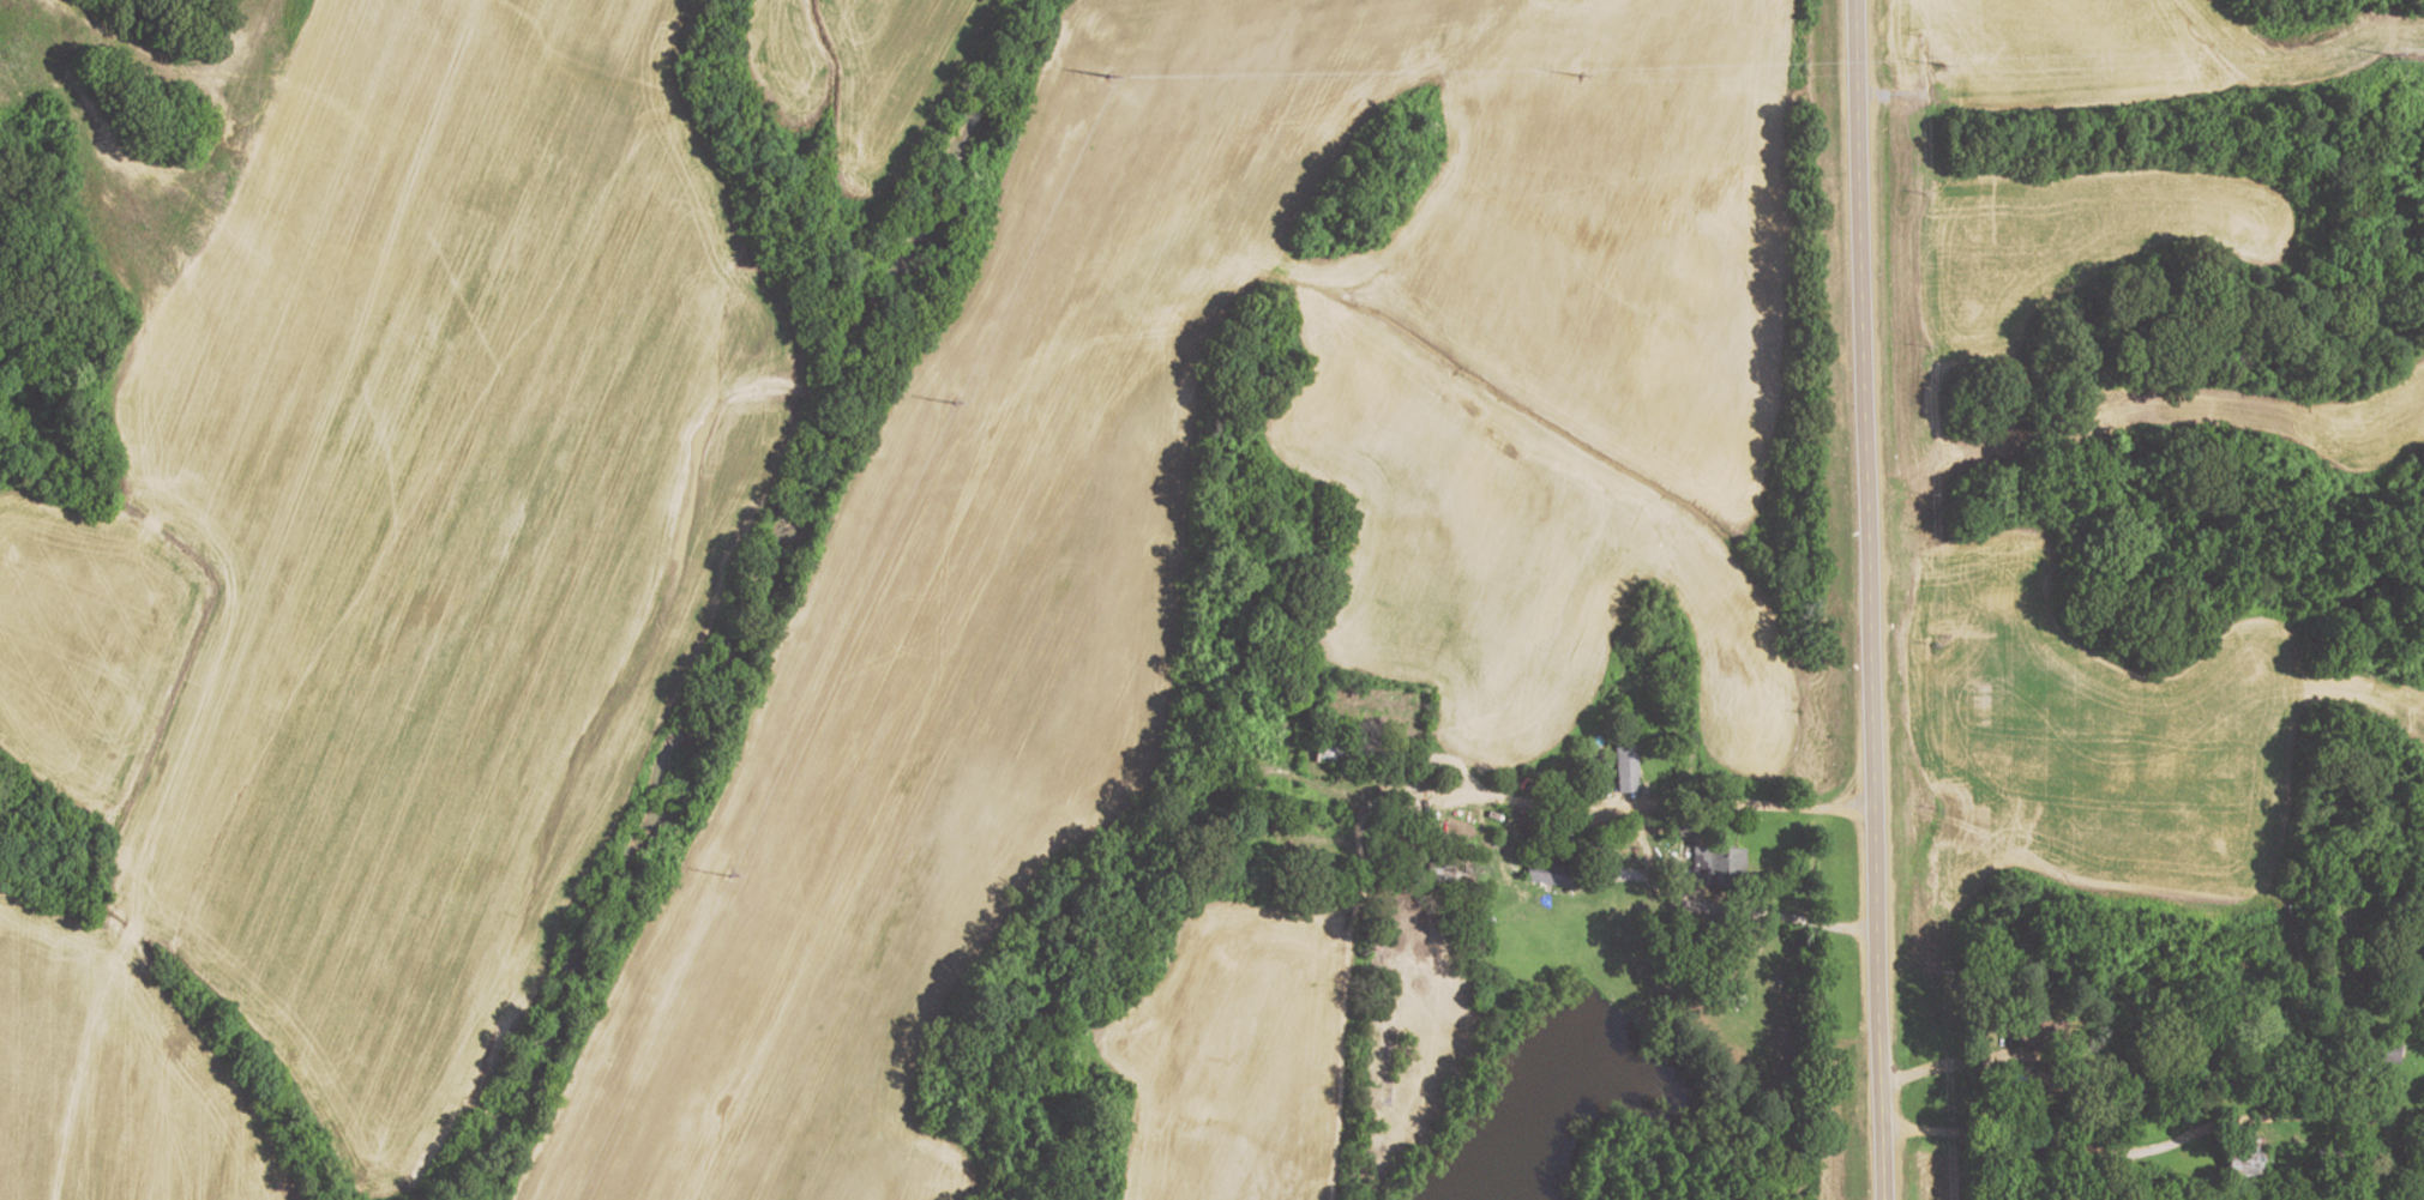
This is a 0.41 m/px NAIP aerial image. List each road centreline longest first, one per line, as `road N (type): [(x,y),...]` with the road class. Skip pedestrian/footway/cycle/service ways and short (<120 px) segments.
road 1 (secondary): [(1880,1199),(1854,0)]
road 2 (track): [(1697,892),(1624,927),(1460,975),(1349,966)]
road 3 (track): [(1401,875),(1354,904),(1352,913),(1335,1199)]
road 4 (track): [(1363,898),(1355,826),(1383,791),(1439,779),(1574,808)]

